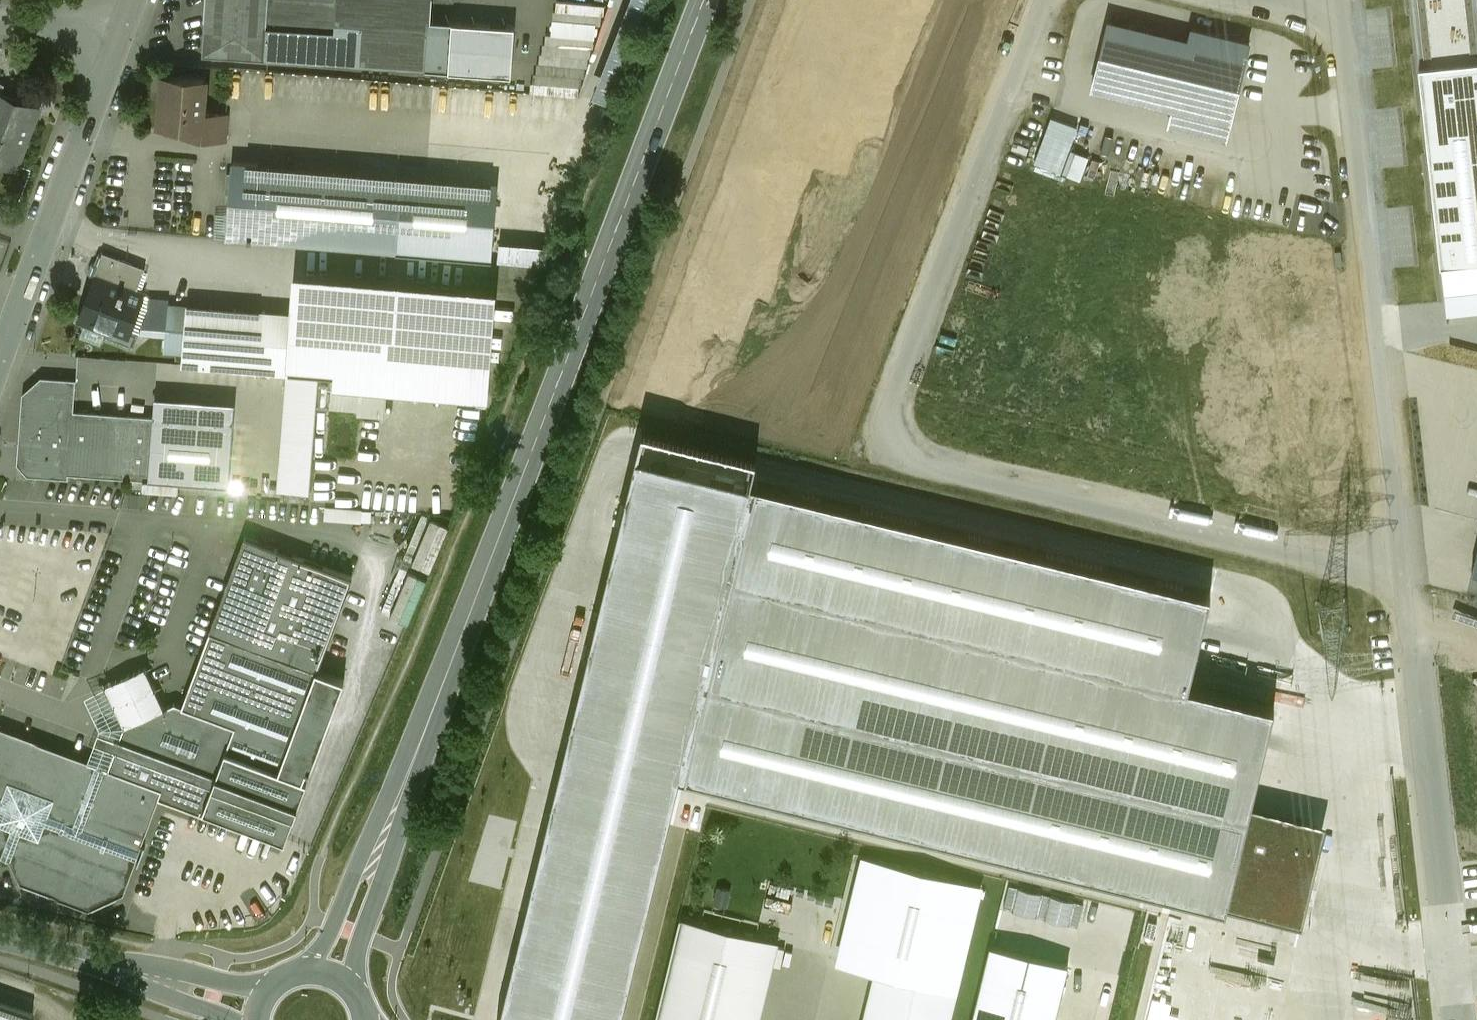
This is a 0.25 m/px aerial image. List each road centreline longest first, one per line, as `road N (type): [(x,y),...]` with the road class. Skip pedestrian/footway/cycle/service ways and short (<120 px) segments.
road 1 (secondary): [(704,0),(334,975)]
road 2 (residential): [(1403,570),(877,448),(1051,0)]
road 3 (residential): [(1342,22),(1385,359),(1403,570)]
road 4 (residential): [(1403,570),(1450,1019)]
road 5 (residential): [(0,350),(126,23)]
road 6 (tertiary): [(0,935),(259,1011)]
road 7 (residential): [(0,21),(126,23)]

